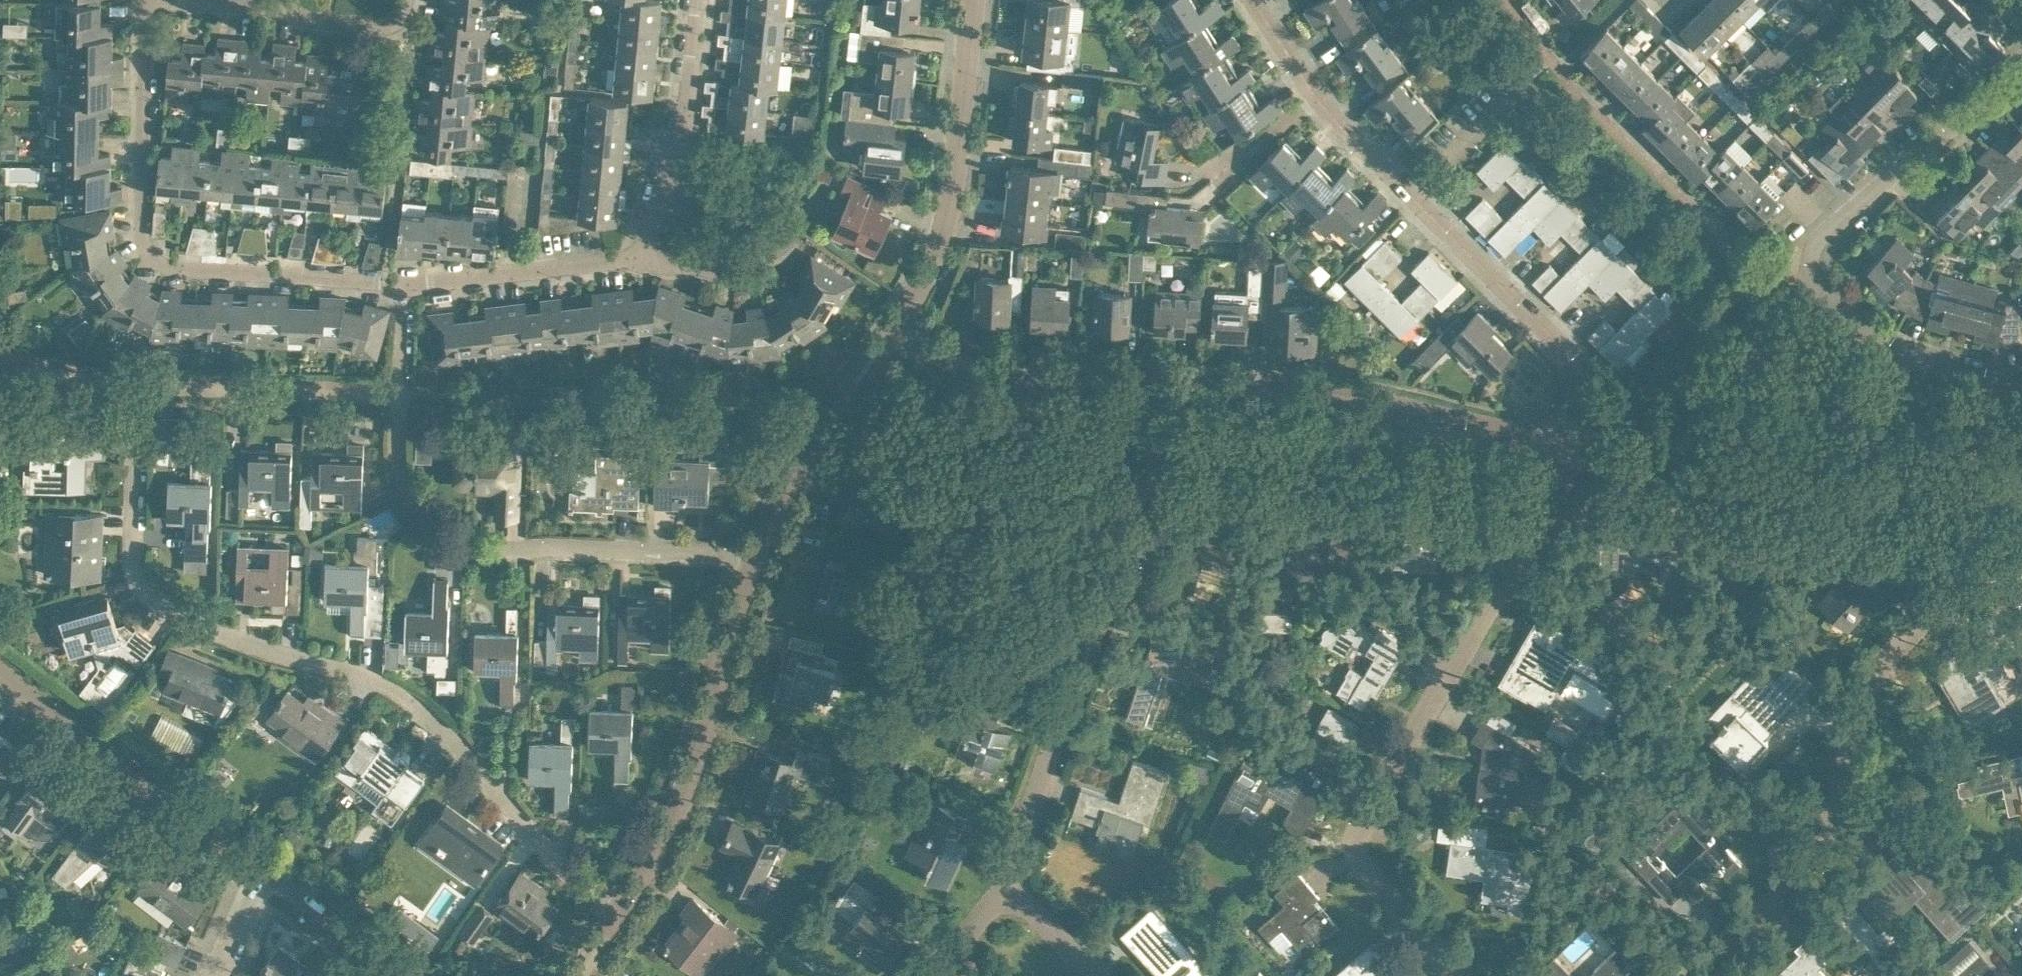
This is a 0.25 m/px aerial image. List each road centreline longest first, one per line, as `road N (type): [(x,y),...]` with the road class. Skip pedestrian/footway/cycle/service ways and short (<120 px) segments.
road 1 (residential): [(621,907),(550,855),(419,705),(361,674),(199,623),(152,598),(137,579),(139,386),(399,398)]
road 2 (unclassified): [(1572,445),(1350,400),(1024,381),(978,370),(897,329)]
road 3 (residential): [(1456,975),(1369,873),(1357,835),(1556,487),(1572,445)]
road 4 (residential): [(1693,975),(1809,863),(1885,661),(2021,513)]
road 5 (residential): [(1572,445),(1577,385),(1569,355),(1330,112),(1254,0)]
road 6 (residential): [(2021,384),(1889,346),(1820,293),(1809,265),(1825,232),(2021,67)]
road 7 (residential): [(403,283),(178,269),(150,256),(142,232),(148,0)]
road 8 (residential): [(756,556),(492,552),(449,540),(418,514),(403,480),(399,398)]
road 9 (unclassified): [(2021,480),(1572,445)]
road 10 (unclassified): [(621,907),(695,766),(756,556)]
road 11 (residential): [(1008,888),(1125,529)]
road 12 (unclassified): [(897,329),(947,219),(974,0)]
road 13 (residential): [(268,871),(0,670)]
road 14 (unclassified): [(756,556),(811,443),(897,329)]
road 15 (residential): [(698,0),(689,103),(640,251)]
road 16 (residential): [(640,251),(403,283)]
road 17 (residential): [(212,0),(315,19),(397,19)]
road 18 (residential): [(406,975),(268,871)]
road 19 (residential): [(640,251),(715,269),(760,259),(790,239)]
road 20 (residential): [(396,165),(407,42),(397,19)]
road 21 (residential): [(1008,888),(1094,975)]

